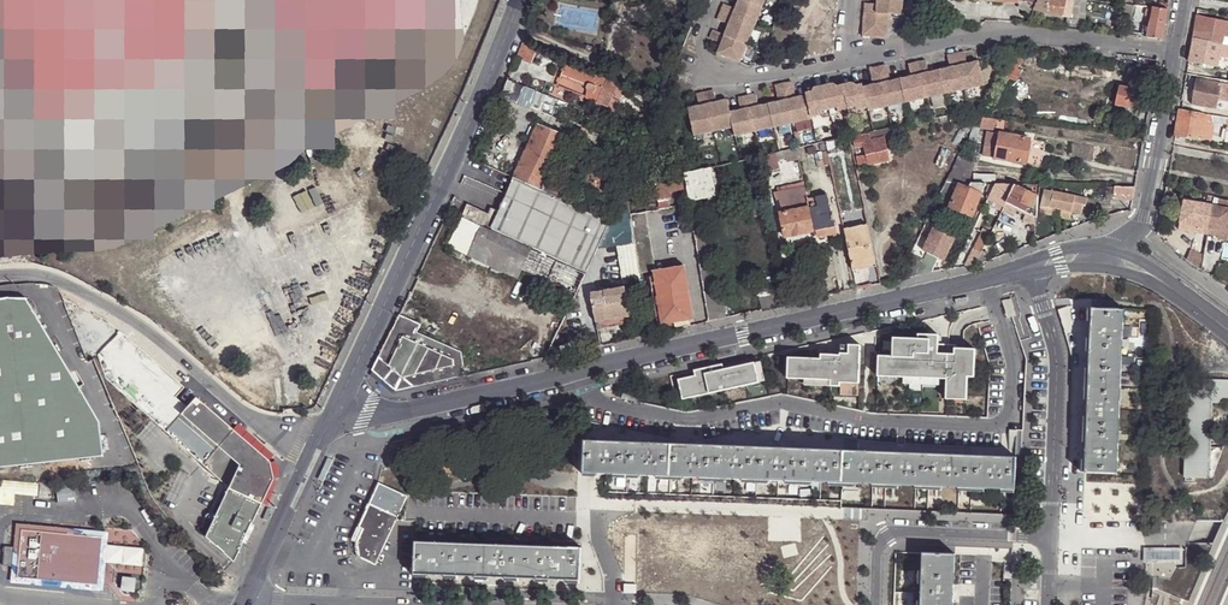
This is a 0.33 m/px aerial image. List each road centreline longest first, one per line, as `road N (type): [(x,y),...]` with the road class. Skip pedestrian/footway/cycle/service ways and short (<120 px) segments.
road 1 (residential): [(574,373),(602,404),(681,418),(789,402),(877,421),(992,426),(1010,412),(1013,365),(986,281)]
road 2 (residential): [(340,407),(519,0)]
road 3 (residential): [(574,373),(986,281)]
road 4 (residential): [(0,276),(23,273),(76,290),(144,328),(257,421),(317,451)]
road 5 (residential): [(842,60),(997,30),(1175,59)]
road 6 (residential): [(1050,536),(1057,365),(1033,276)]
road 7 (residential): [(340,407),(396,413),(574,373)]
road 8 (residential): [(877,604),(882,544),(898,532),(1050,536)]
road 9 (residential): [(842,60),(780,77),(701,77),(692,66),(718,0)]
road 10 (residential): [(1120,247),(1145,217),(1175,59)]
road 11 (residential): [(246,599),(317,451)]

